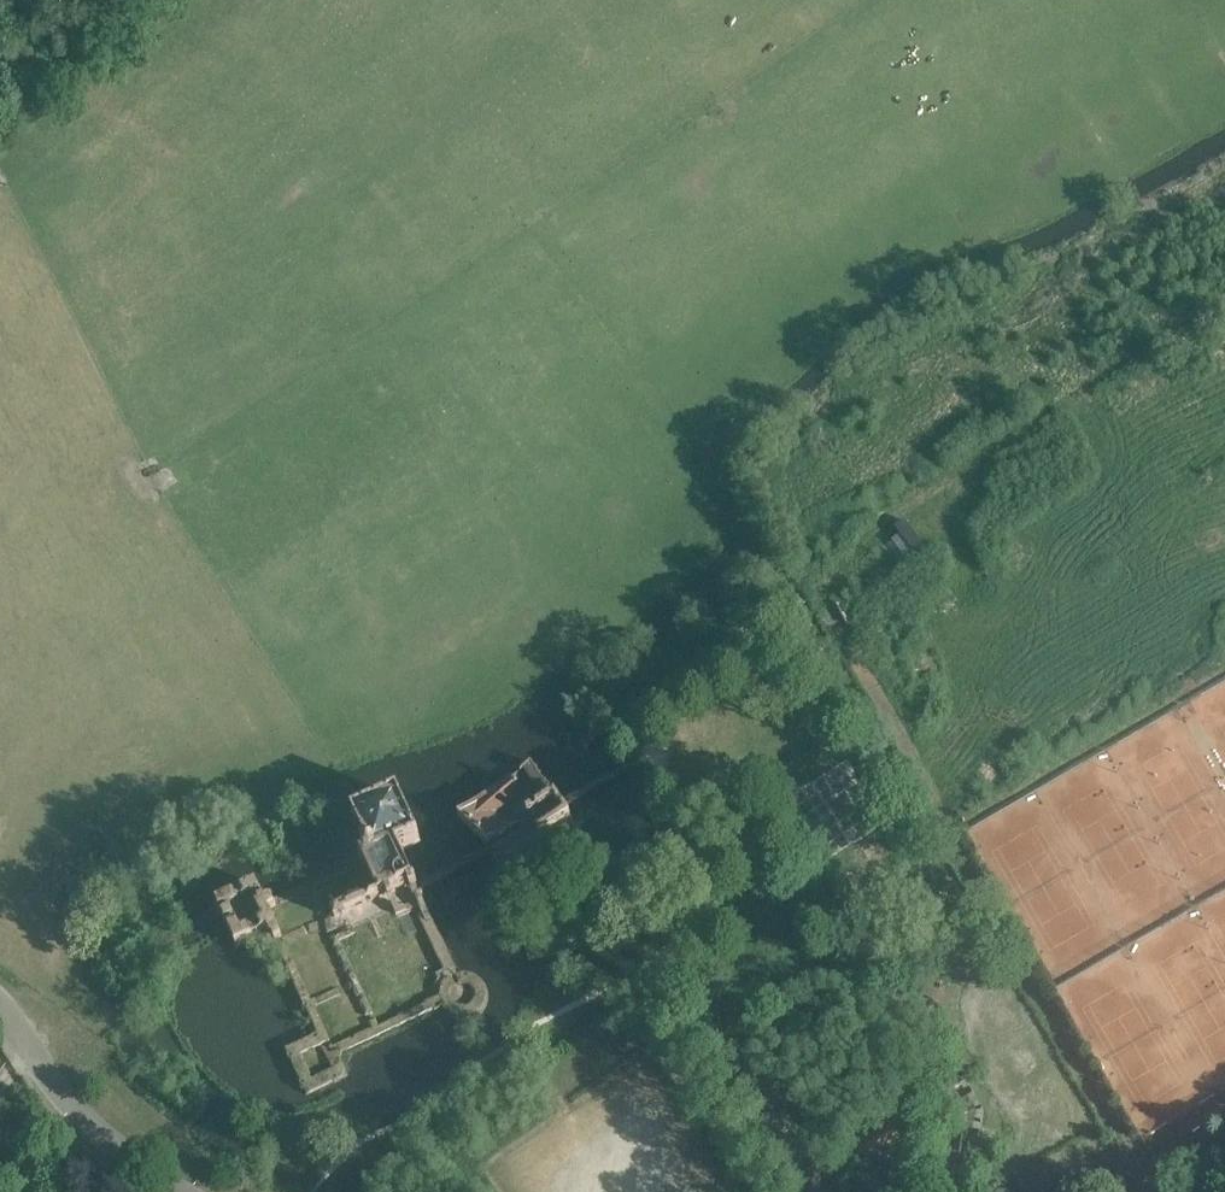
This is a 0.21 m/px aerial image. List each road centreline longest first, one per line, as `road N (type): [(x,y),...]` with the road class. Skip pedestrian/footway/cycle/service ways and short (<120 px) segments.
road 1 (unclassified): [(188,1191),(53,1094),(0,1012)]

